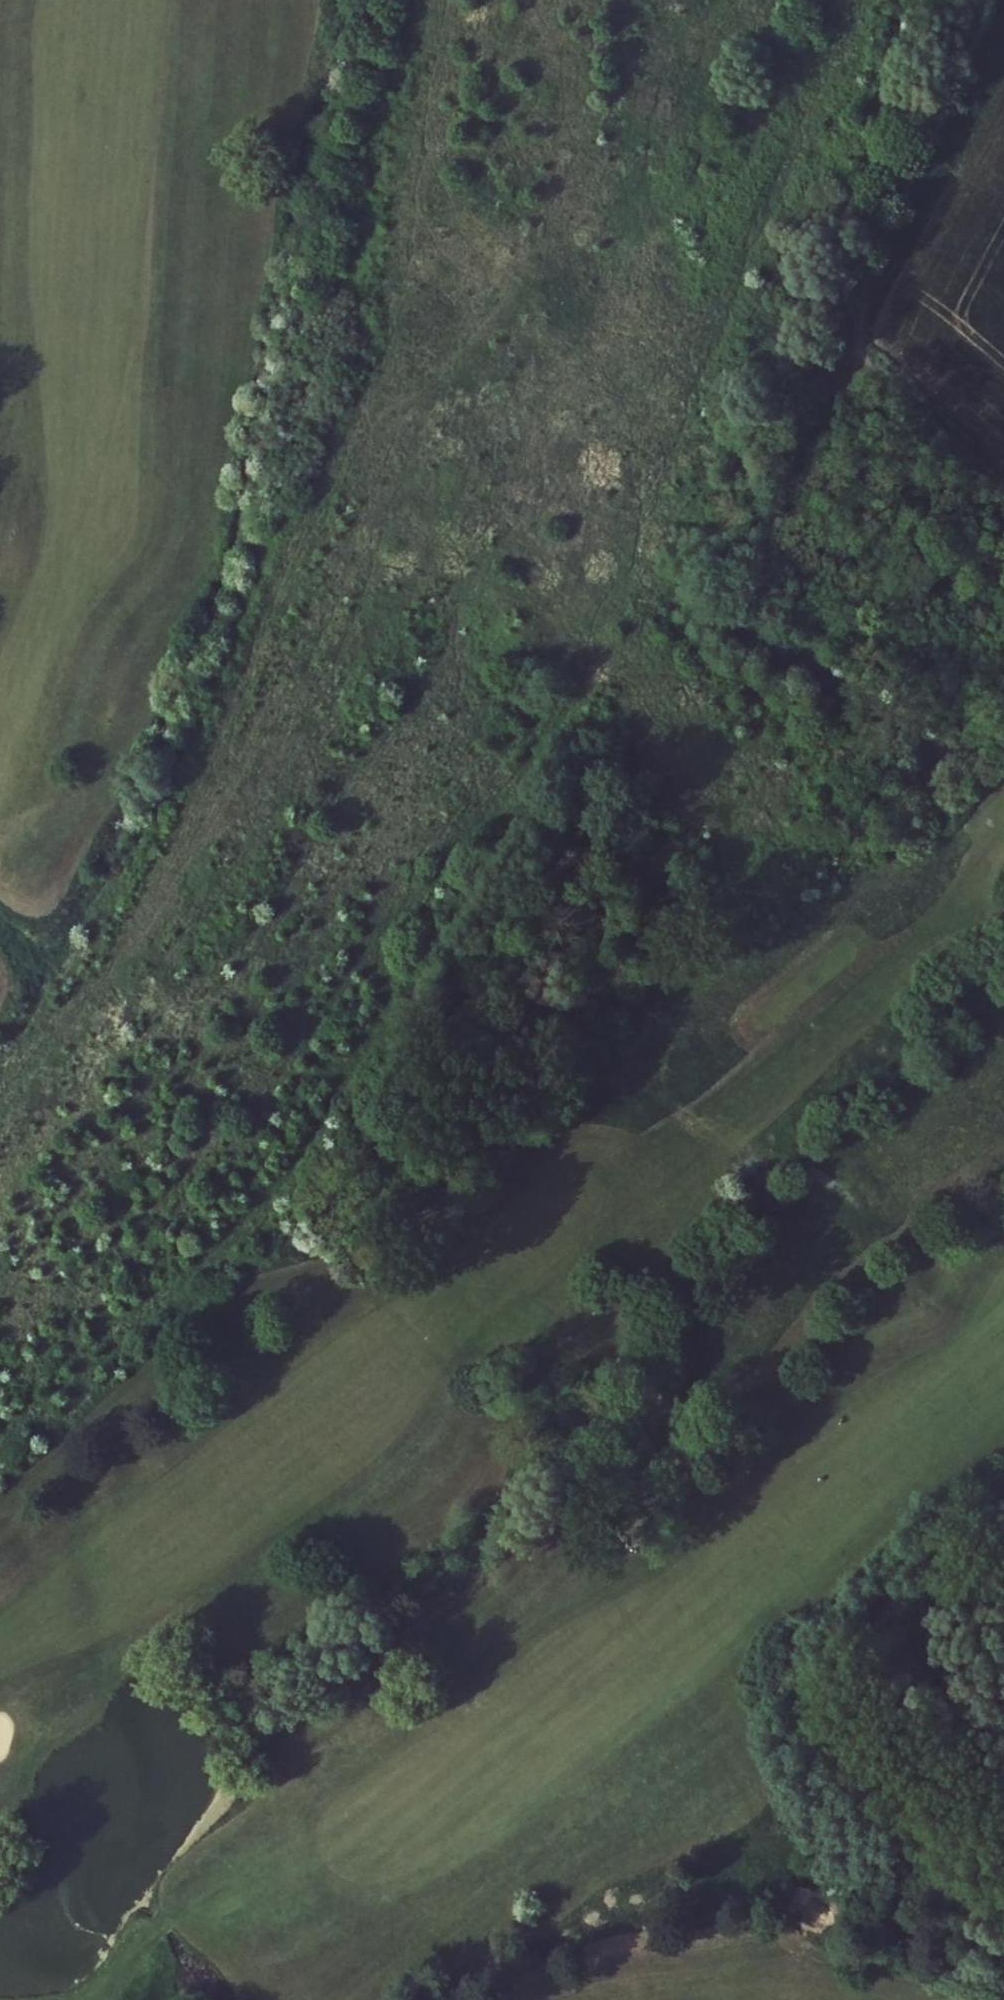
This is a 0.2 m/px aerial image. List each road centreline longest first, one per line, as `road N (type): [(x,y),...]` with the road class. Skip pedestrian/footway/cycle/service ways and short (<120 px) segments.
road 1 (track): [(1003,483),(870,364),(848,312),(1003,23)]

